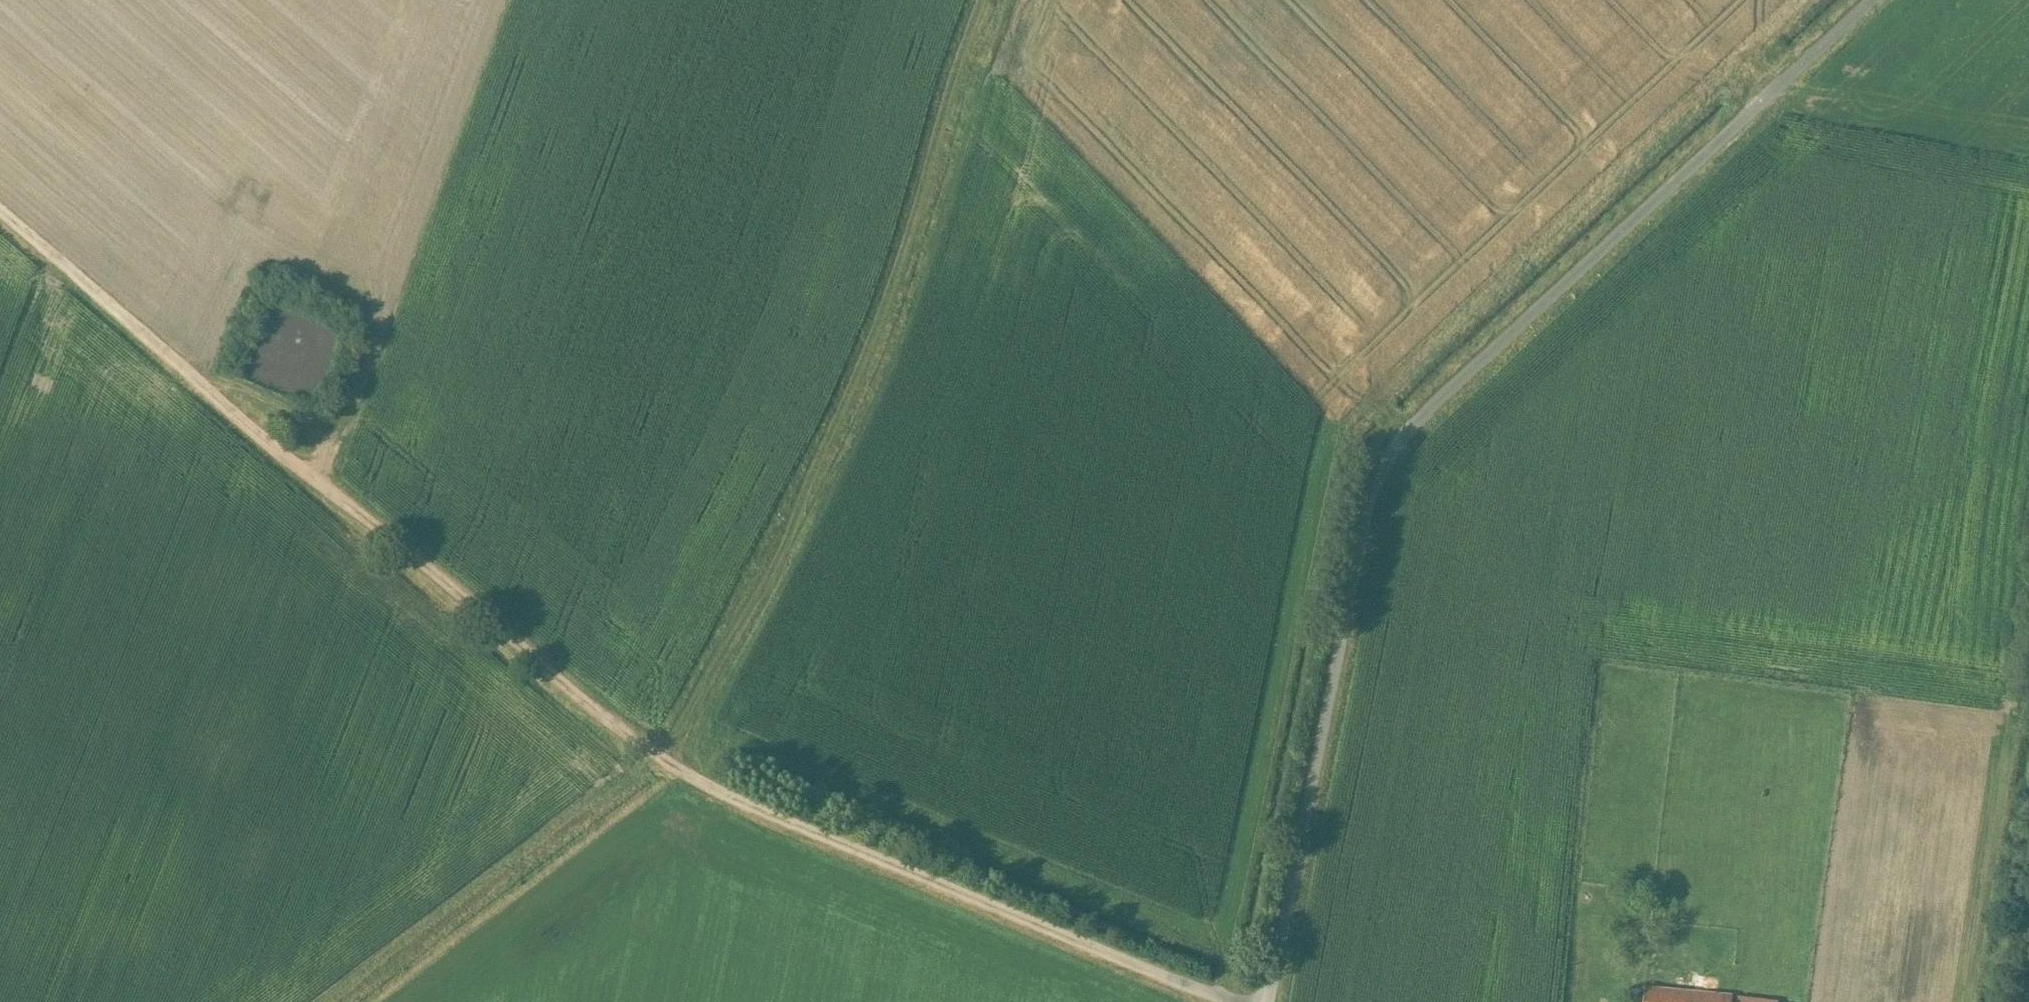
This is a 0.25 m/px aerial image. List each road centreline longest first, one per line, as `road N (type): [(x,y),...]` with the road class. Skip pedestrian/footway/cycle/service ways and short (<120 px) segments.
road 1 (track): [(0,219),(664,763),(1233,1001)]
road 2 (track): [(1883,0),(1407,430),(1372,480),(1268,1001)]
road 3 (track): [(680,770),(880,364),(913,282),(995,0)]

